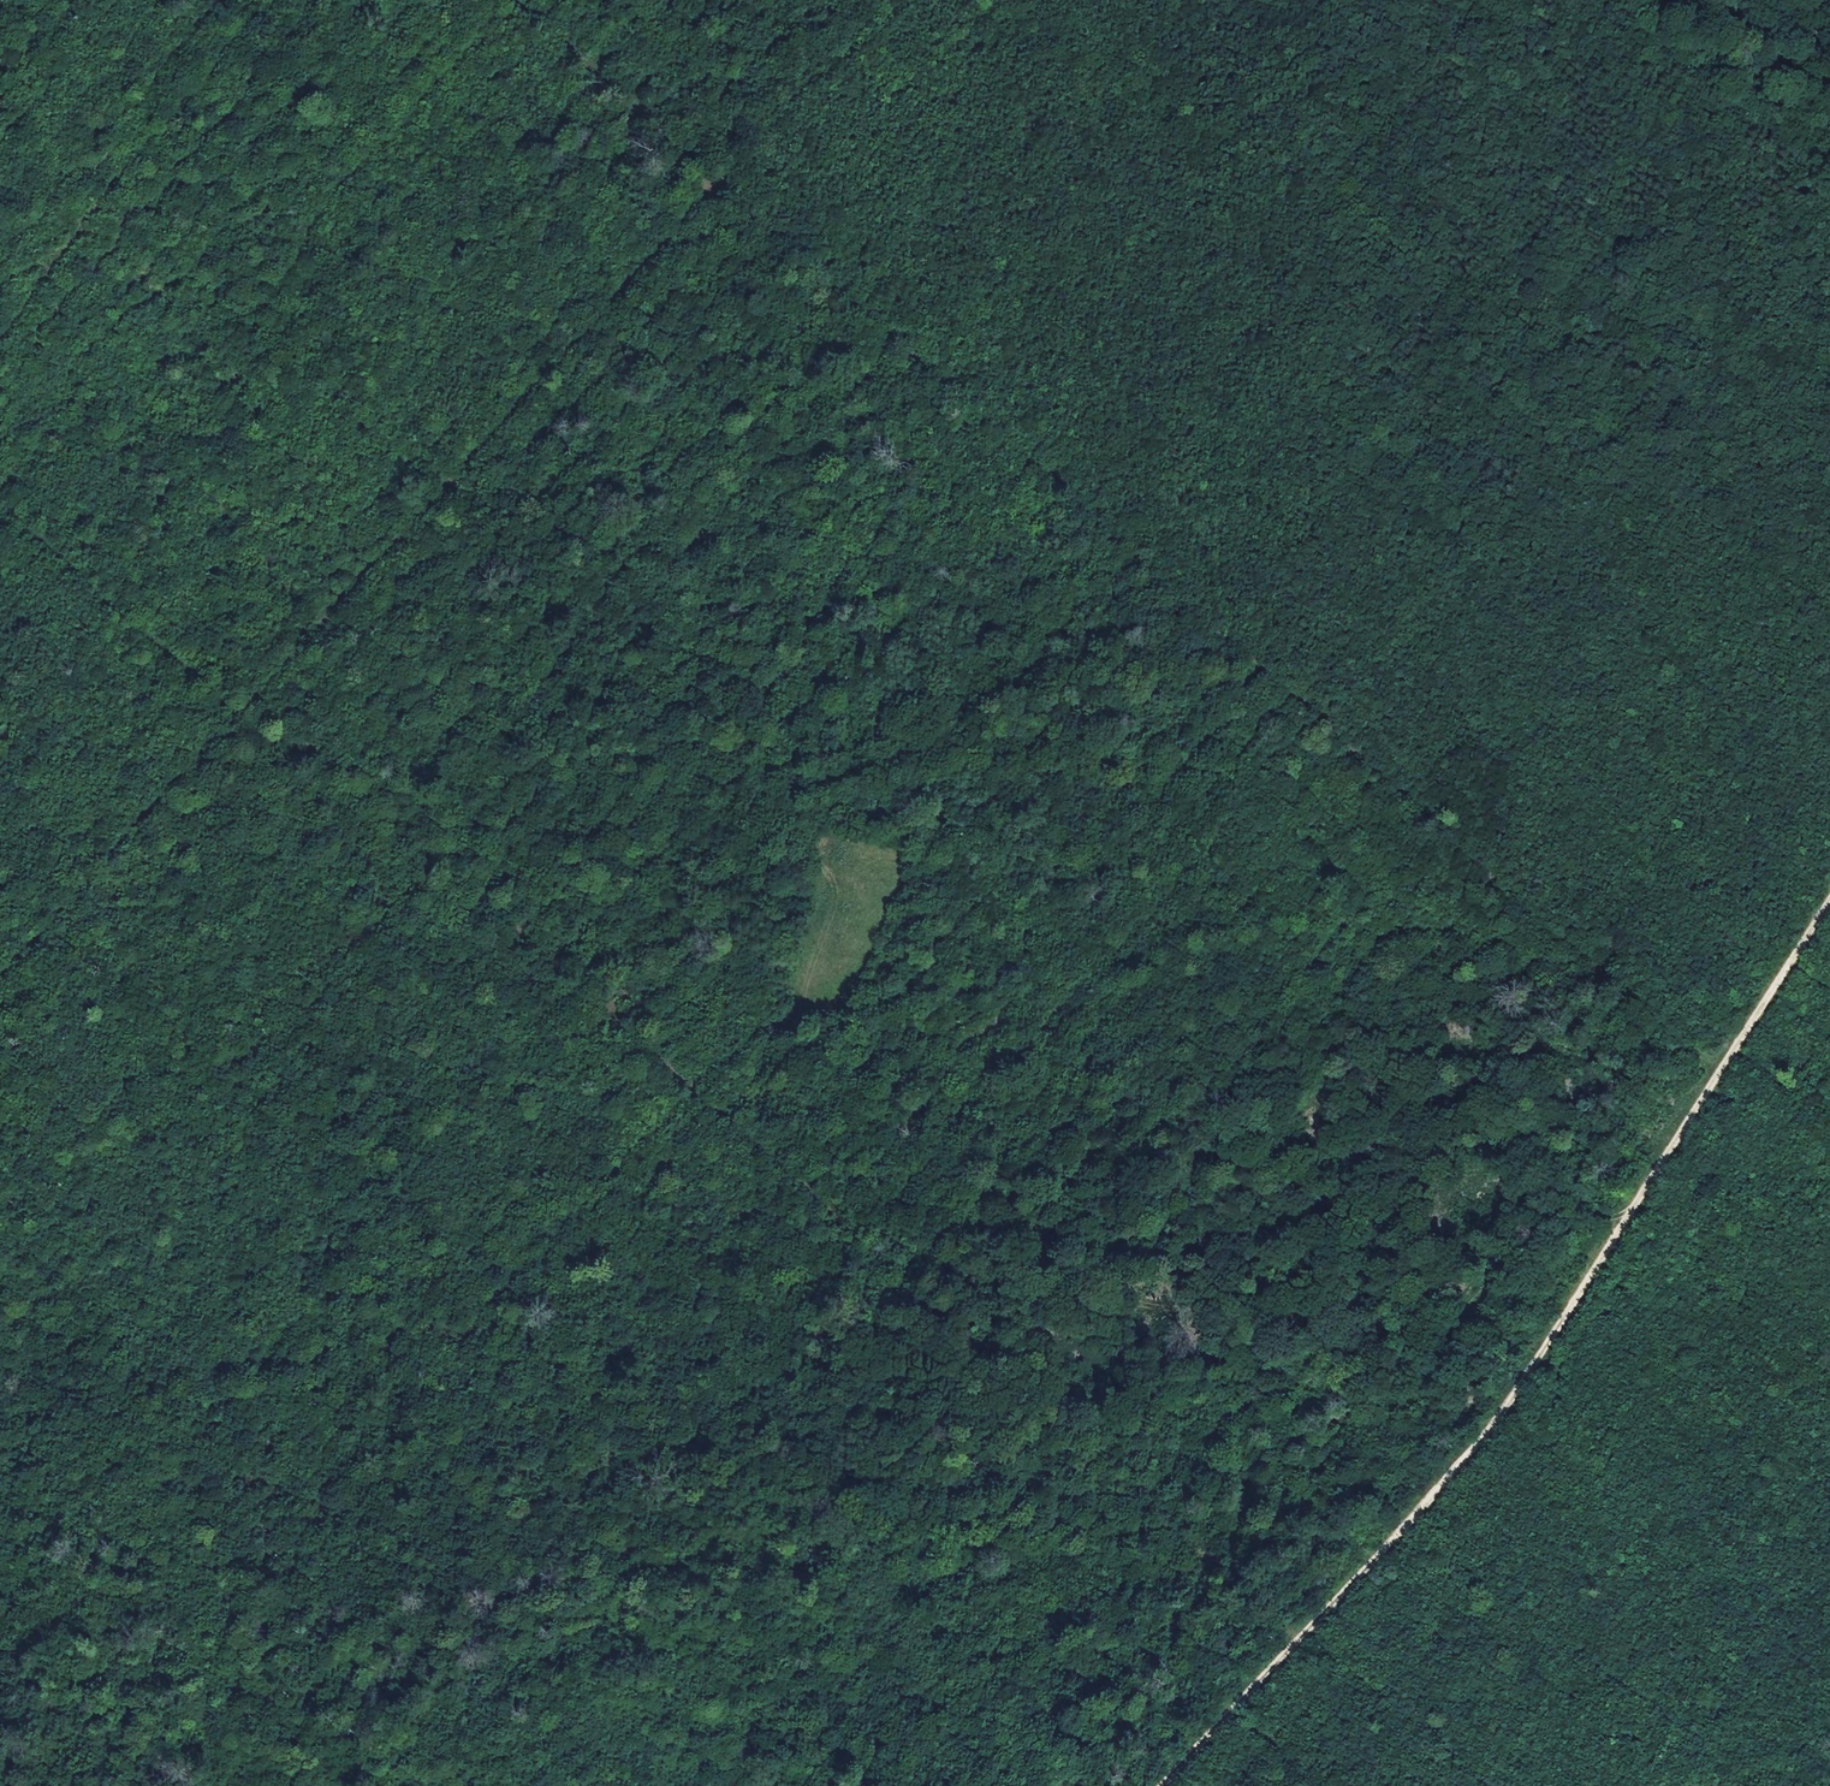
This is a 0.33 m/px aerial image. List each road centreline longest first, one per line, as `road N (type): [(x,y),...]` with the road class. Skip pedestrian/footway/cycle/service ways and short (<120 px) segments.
road 1 (track): [(1622,1224),(1606,1215),(1561,1218),(1356,1405),(1252,1461),(1146,1506),(974,1561),(917,1594),(739,1785)]
road 2 (track): [(1168,1785),(1506,1408),(1622,1224)]
road 3 (track): [(1718,1072),(1829,903)]
road 4 (track): [(1622,1224),(1718,1072)]

